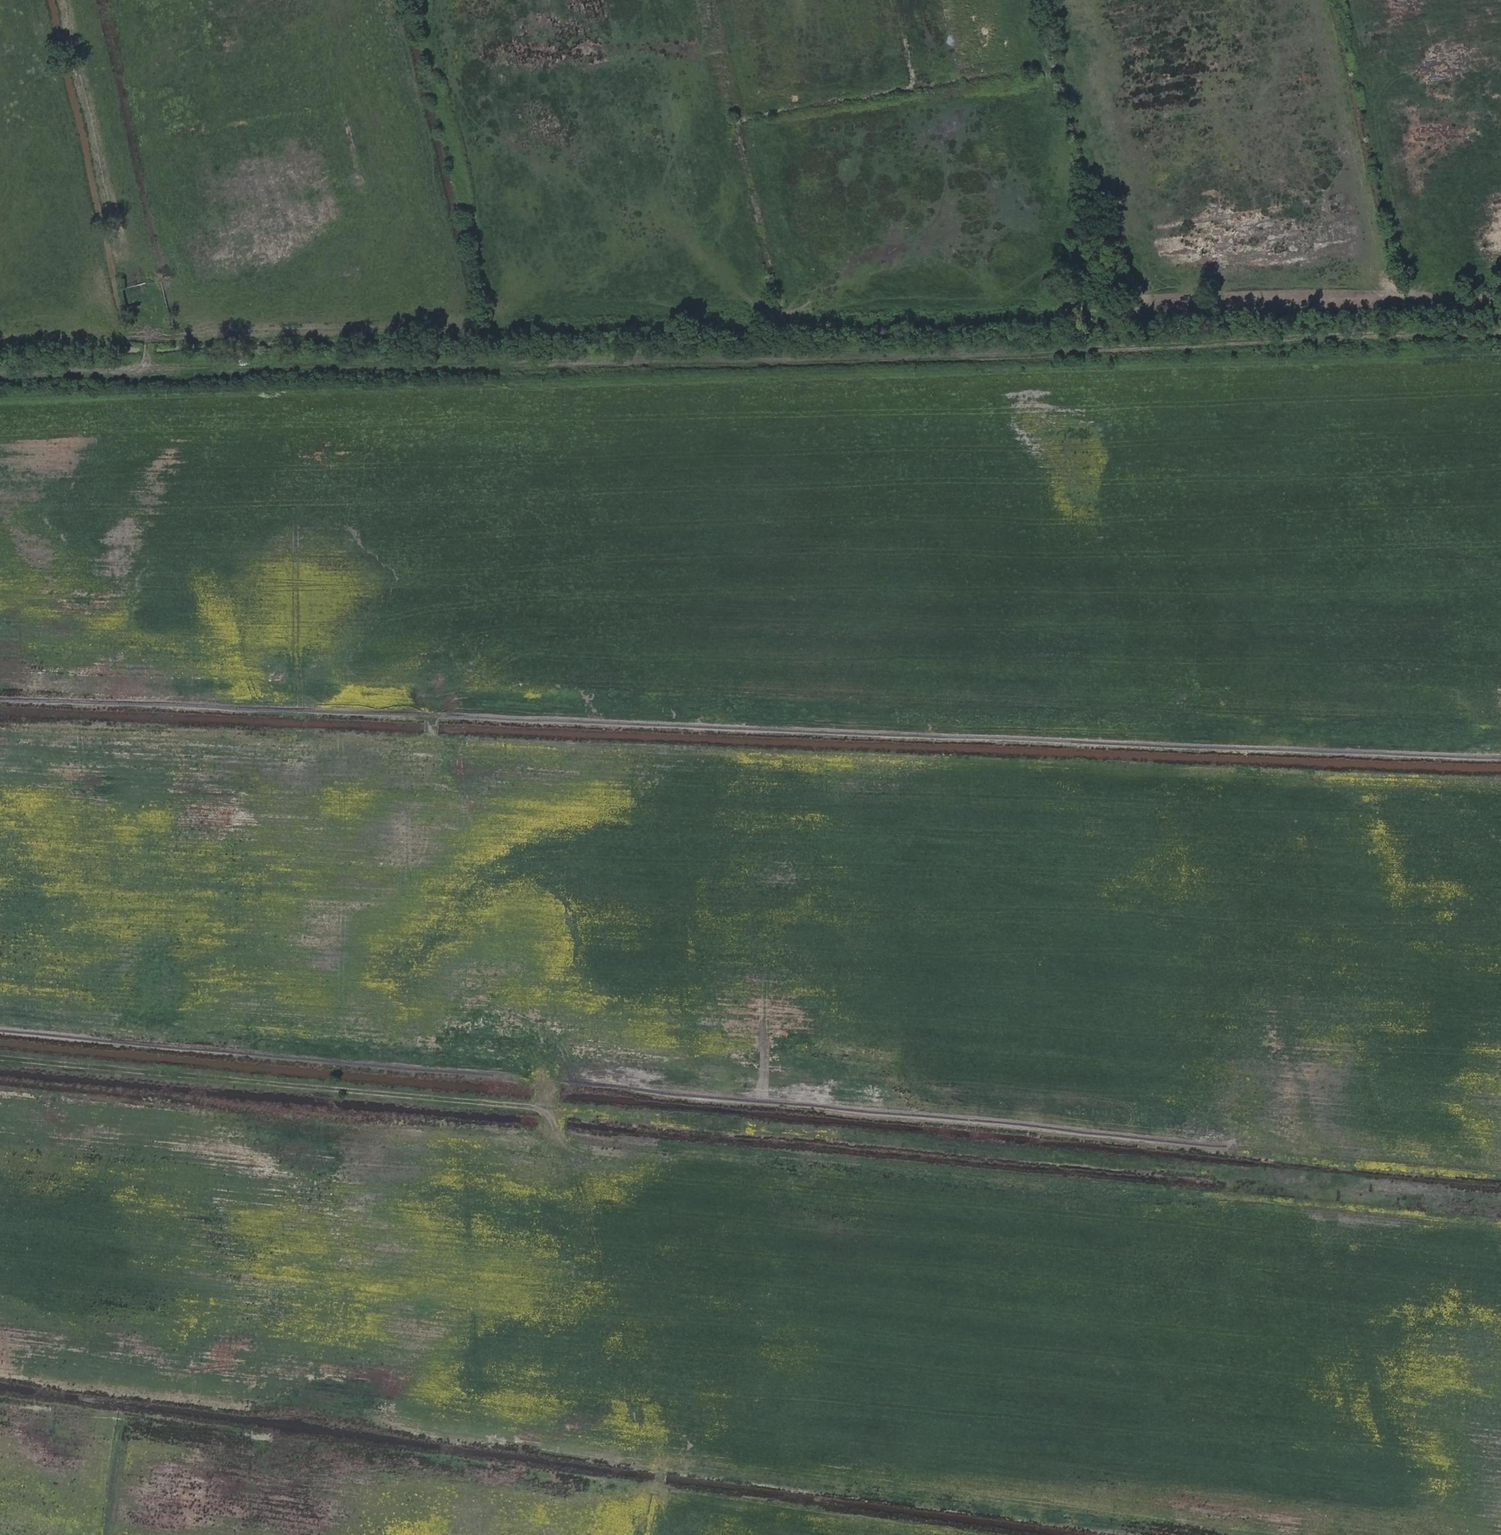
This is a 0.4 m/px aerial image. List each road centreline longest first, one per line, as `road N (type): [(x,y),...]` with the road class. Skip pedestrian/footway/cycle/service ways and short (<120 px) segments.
road 1 (track): [(0,1056),(1500,1195)]
road 2 (track): [(1500,331),(655,361),(0,370)]

